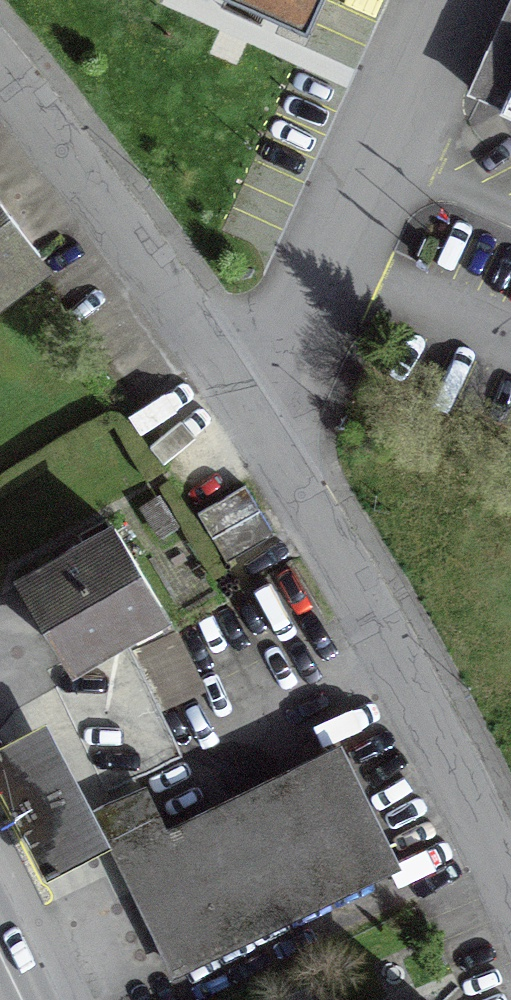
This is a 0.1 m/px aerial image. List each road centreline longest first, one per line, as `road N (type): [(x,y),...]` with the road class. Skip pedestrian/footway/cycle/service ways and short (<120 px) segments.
road 1 (residential): [(254,413),(408,684),(510,890)]
road 2 (residential): [(446,0),(254,413)]
road 3 (residential): [(0,80),(254,413)]

